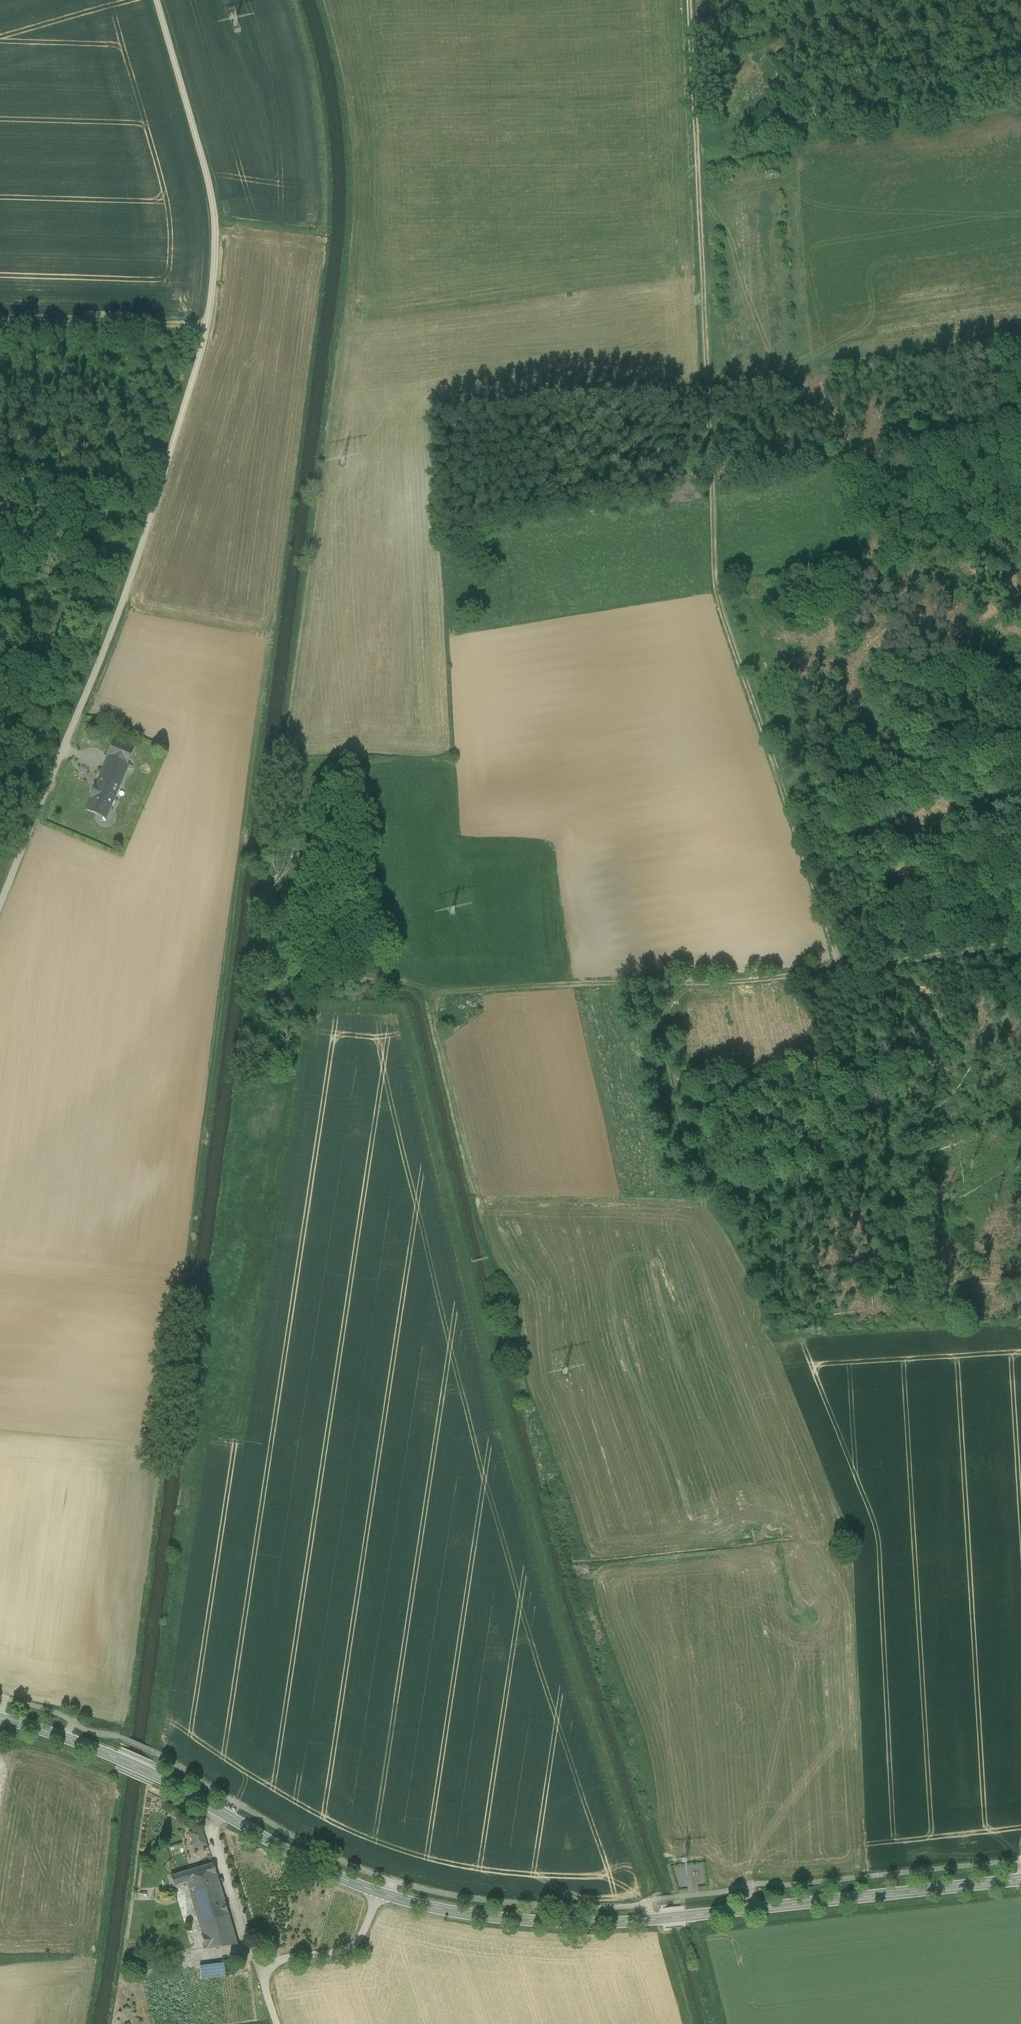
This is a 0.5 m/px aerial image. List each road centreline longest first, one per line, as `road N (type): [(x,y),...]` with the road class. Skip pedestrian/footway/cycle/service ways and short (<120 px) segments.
road 1 (track): [(692,0),(722,596),(839,964)]
road 2 (unclassified): [(157,0),(218,215),(203,352),(119,616),(0,906)]
road 3 (tertiary): [(383,1894),(505,1919),(589,1924),(1020,1880)]
road 4 (tertiary): [(0,1719),(158,1776),(325,1871),(383,1894)]
road 5 (unclassified): [(383,1894),(358,1949),(271,1970),(263,1987),(276,2023)]

